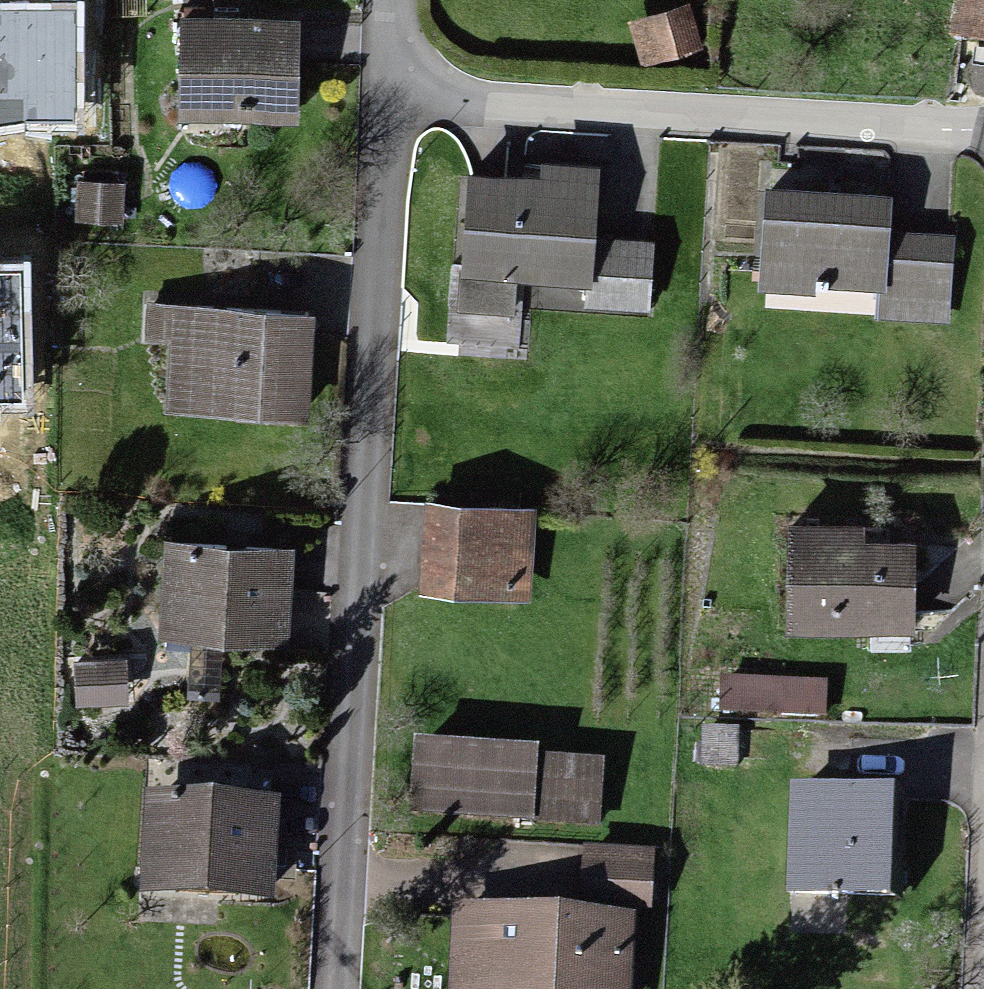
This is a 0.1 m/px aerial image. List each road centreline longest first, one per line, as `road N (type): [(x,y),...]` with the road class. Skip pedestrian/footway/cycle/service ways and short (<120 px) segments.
road 1 (residential): [(343,988),(389,100)]
road 2 (residential): [(983,132),(389,100)]

